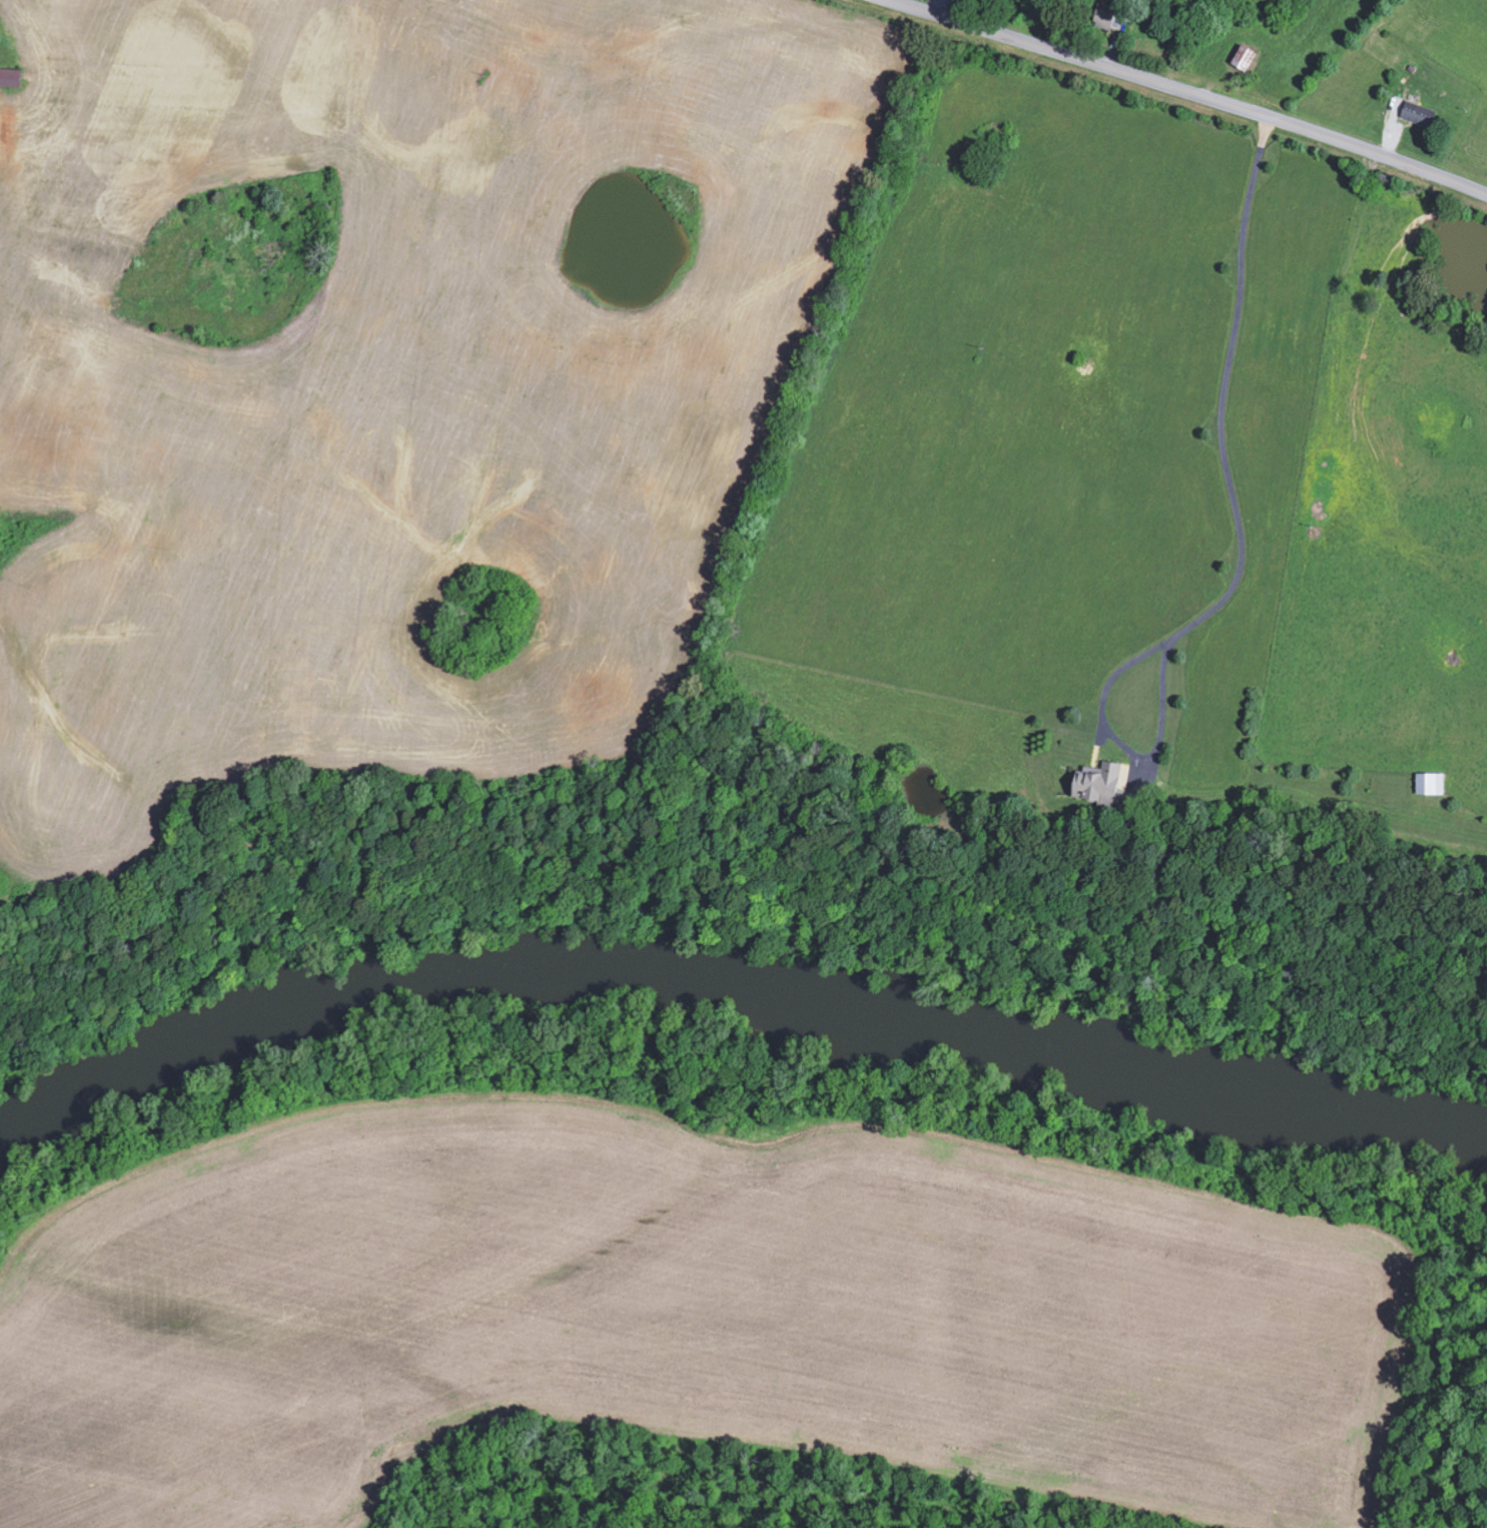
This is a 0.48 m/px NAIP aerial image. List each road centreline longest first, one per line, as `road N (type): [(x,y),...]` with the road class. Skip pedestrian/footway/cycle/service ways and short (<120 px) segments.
road 1 (secondary): [(1486,197),(1318,133),(888,0)]

